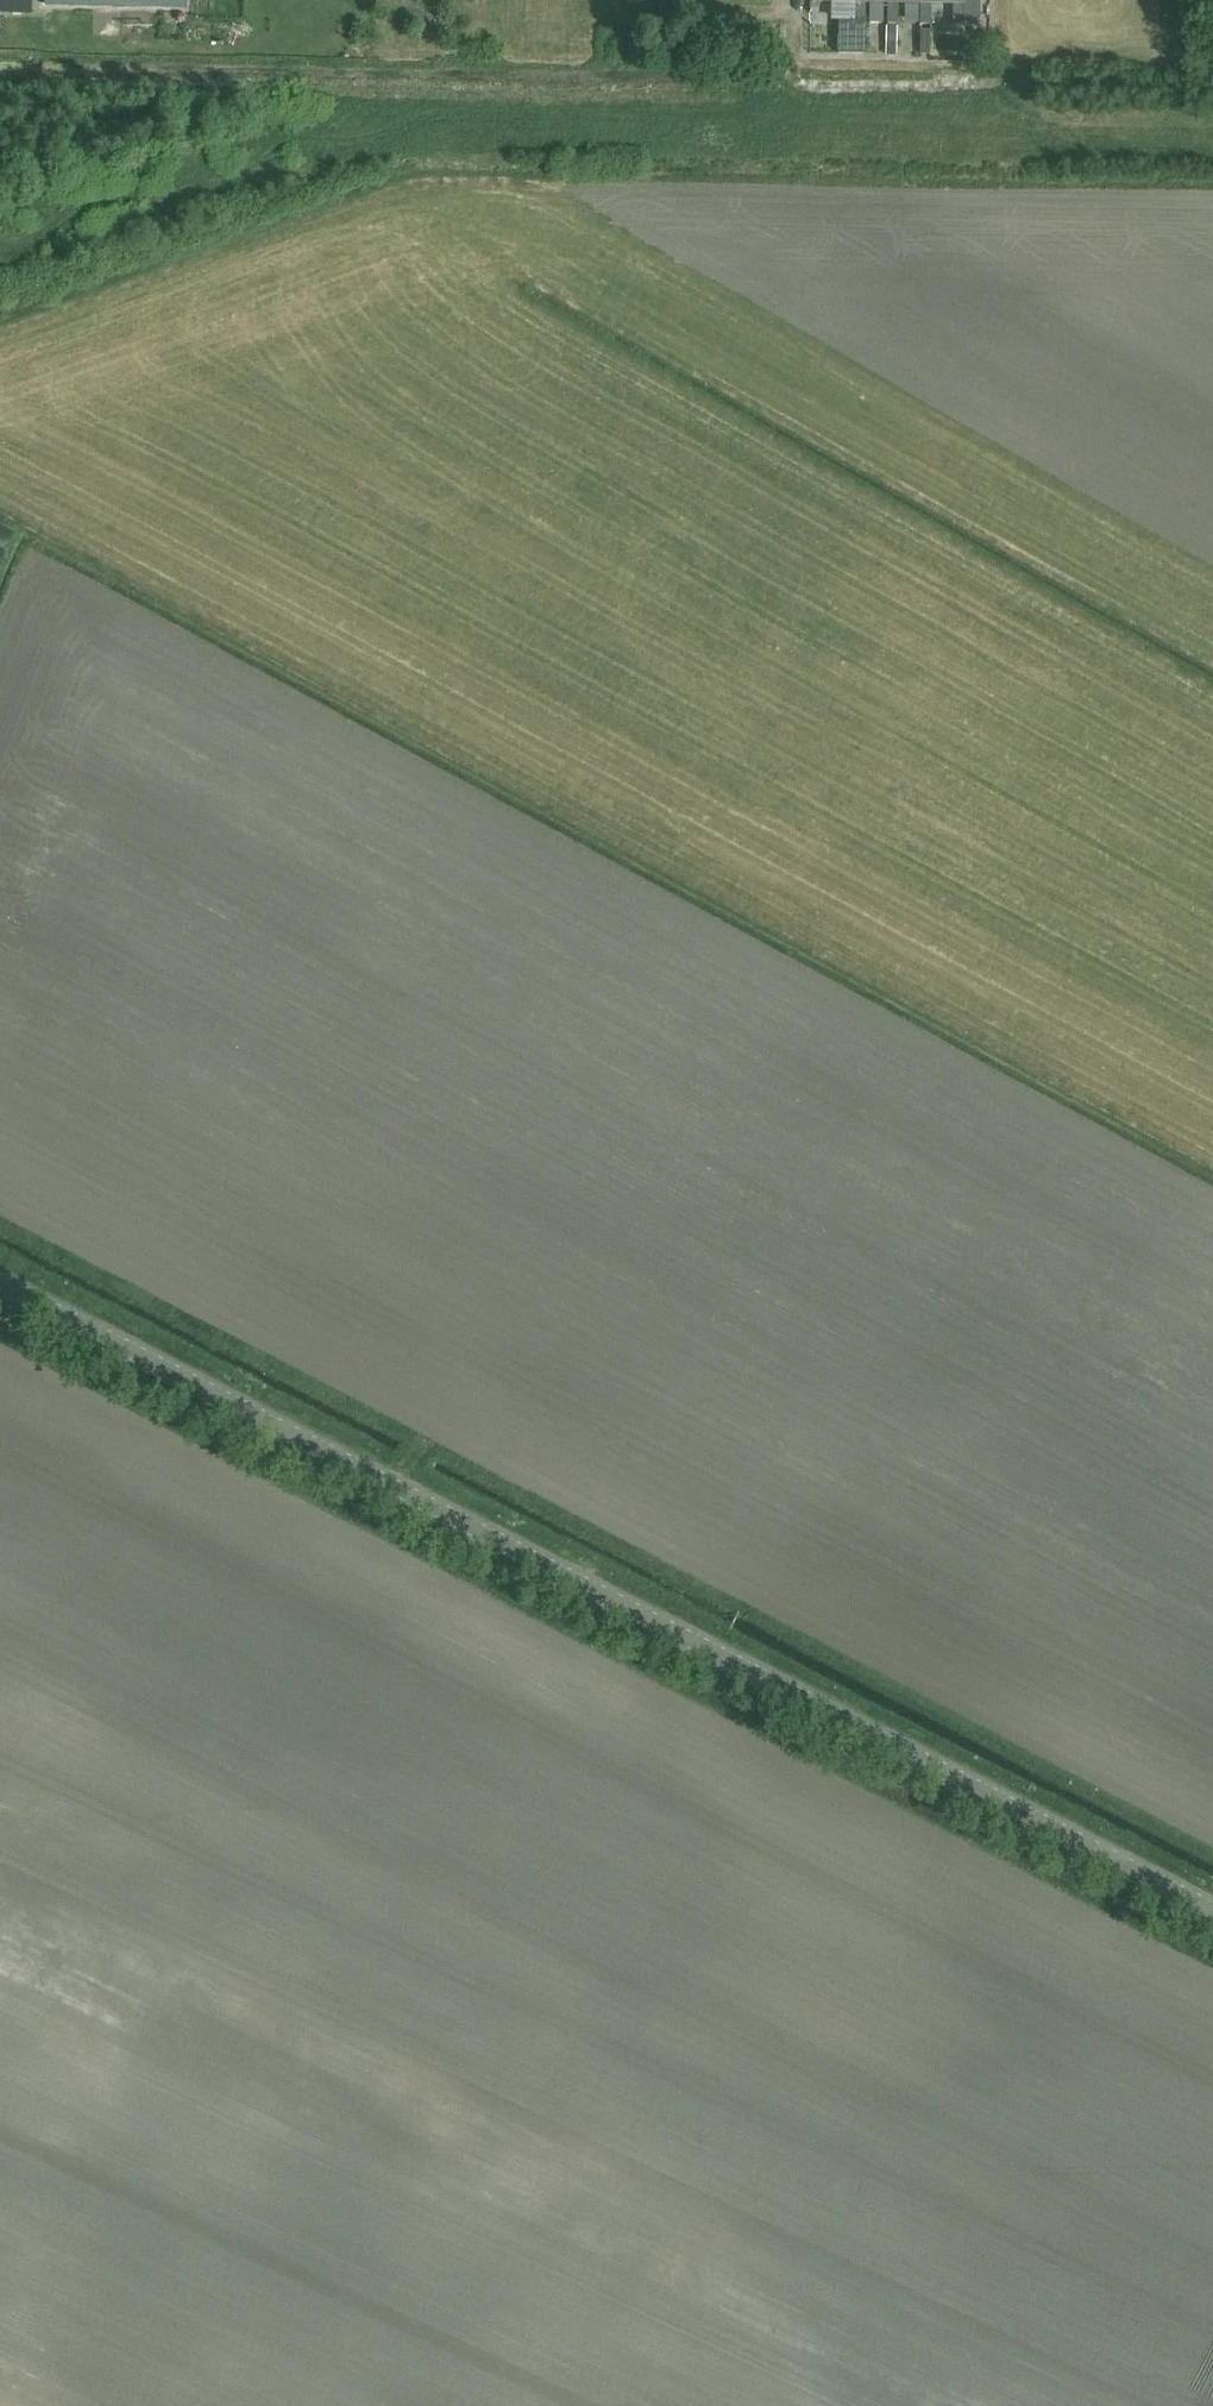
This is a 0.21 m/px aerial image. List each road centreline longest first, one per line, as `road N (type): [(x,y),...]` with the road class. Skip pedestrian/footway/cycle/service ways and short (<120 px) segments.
road 1 (unclassified): [(1212,1914),(0,1287)]

